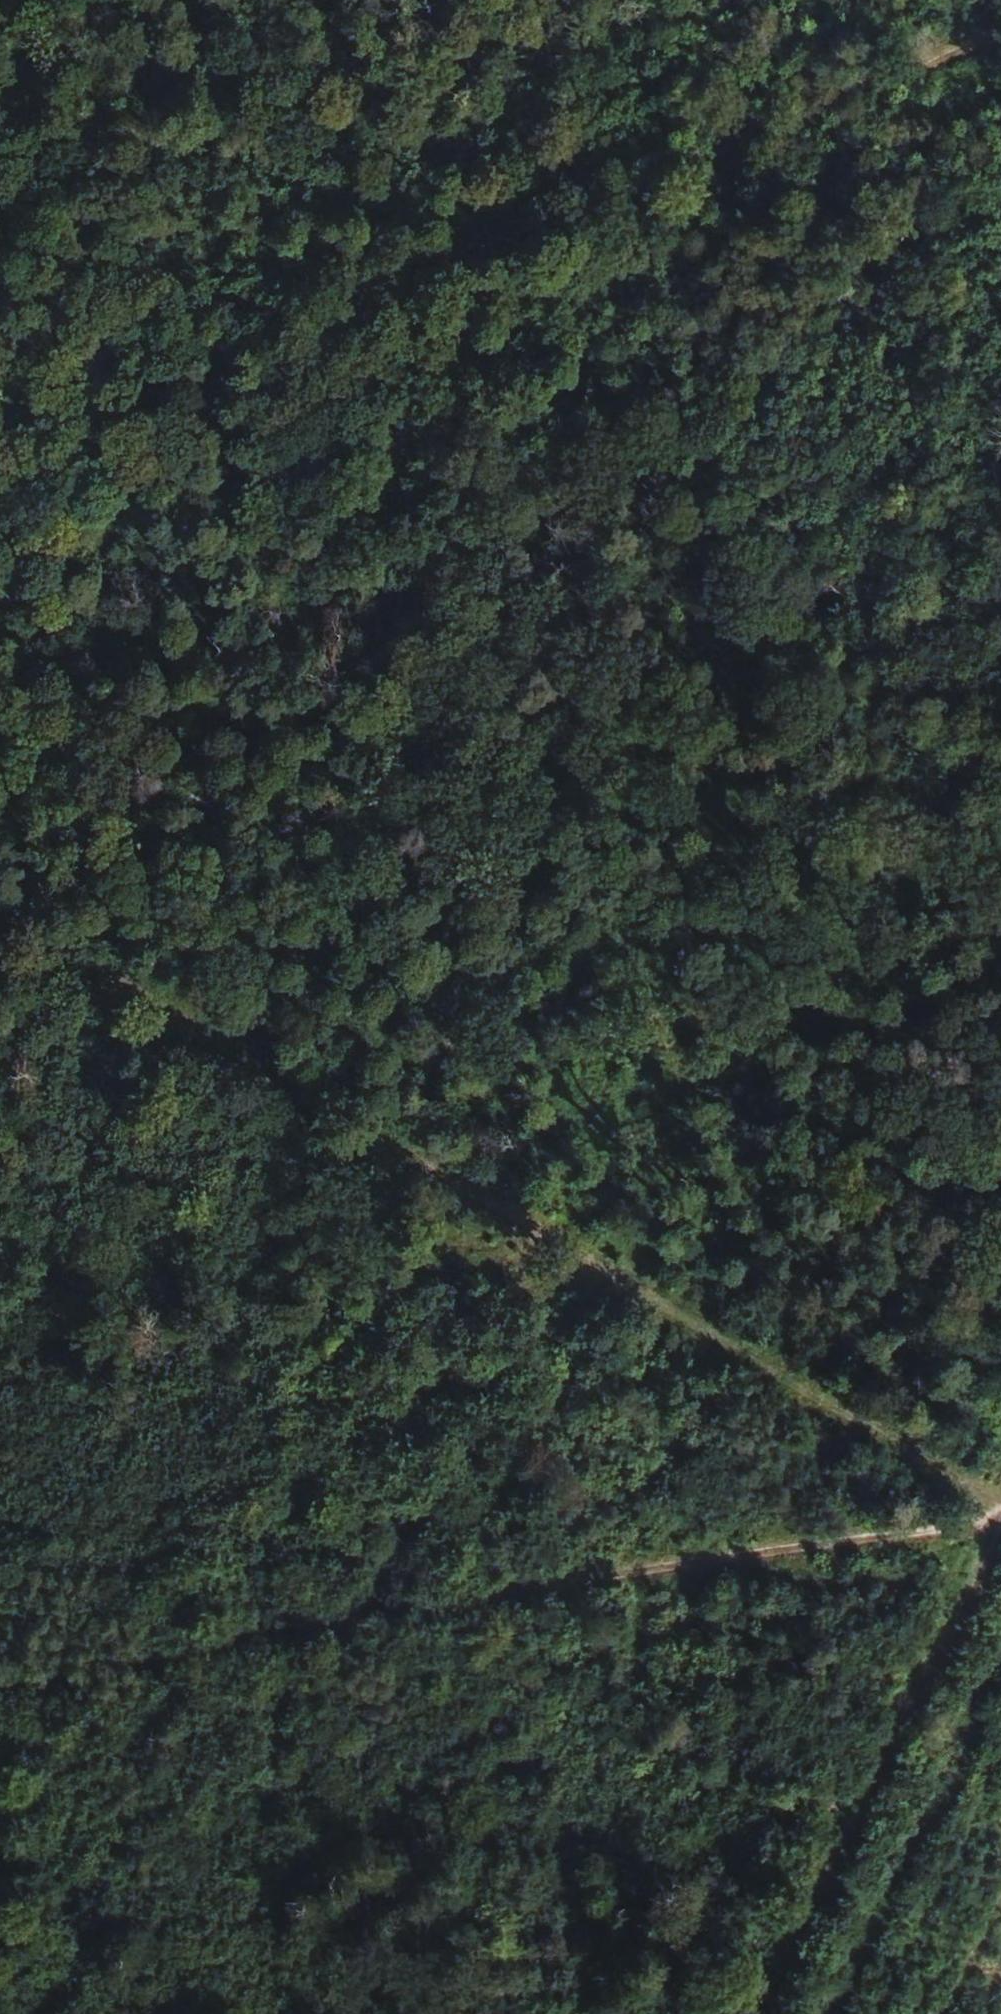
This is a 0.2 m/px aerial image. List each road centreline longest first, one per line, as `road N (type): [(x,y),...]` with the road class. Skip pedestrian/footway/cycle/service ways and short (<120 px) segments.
road 1 (track): [(0,444),(1000,34)]
road 2 (track): [(0,1695),(1000,1520)]
road 3 (track): [(763,2013),(1000,1556)]

